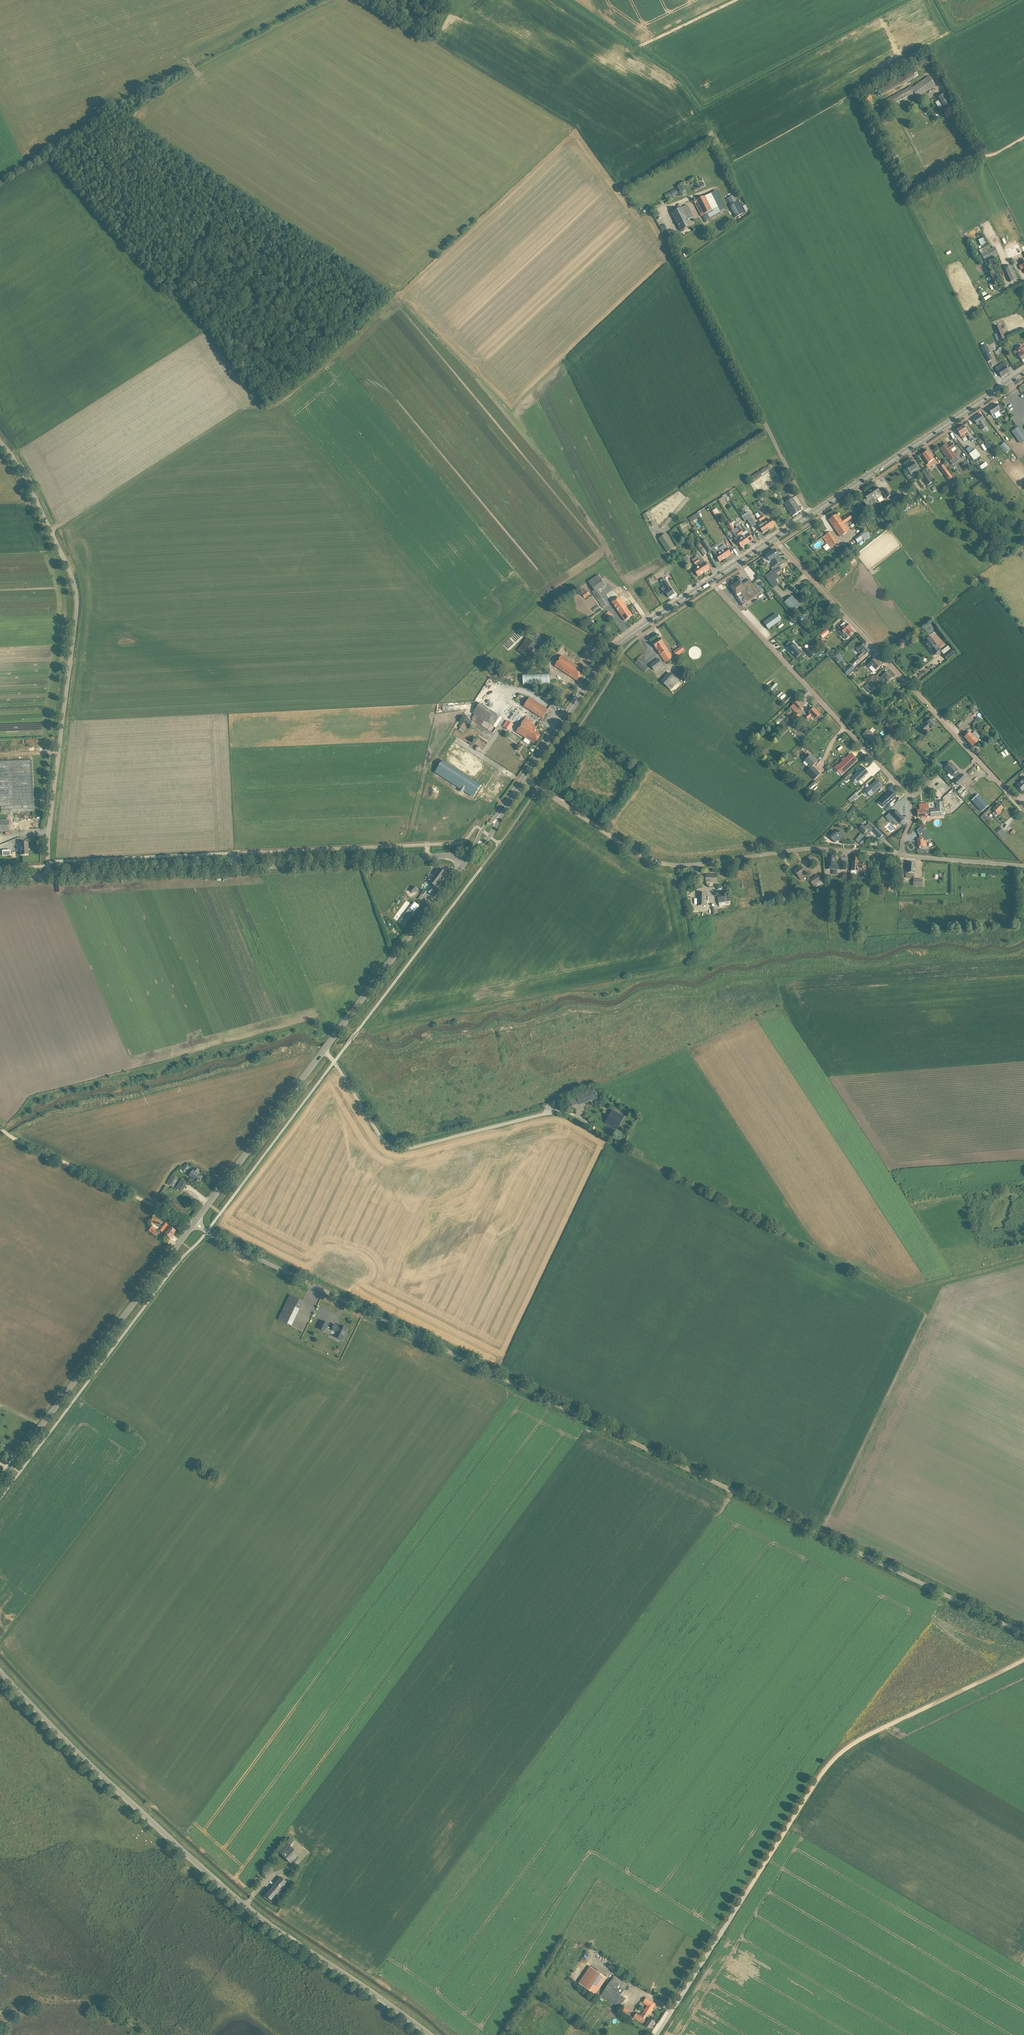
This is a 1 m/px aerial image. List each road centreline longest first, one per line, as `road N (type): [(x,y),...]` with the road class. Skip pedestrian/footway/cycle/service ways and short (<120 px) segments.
road 1 (unclassified): [(1023,1633),(195,1222)]
road 2 (tertiary): [(433,2034),(215,1880),(0,1672)]
road 3 (track): [(677,2006),(837,1755),(1023,1658)]
road 4 (unclassified): [(49,875),(78,598),(34,492),(0,441)]
road 5 (secondary): [(195,1222),(464,864)]
road 6 (tertiary): [(49,875),(455,857),(464,864)]
road 7 (unclassified): [(903,855),(806,850),(661,865),(525,777)]
road 8 (unclassified): [(1023,809),(775,539)]
road 9 (track): [(323,1051),(397,1148),(557,1110),(617,1140)]
road 10 (unclassified): [(903,855),(910,797),(711,581)]
road 11 (secondary): [(0,1483),(195,1222)]
road 12 (secondary): [(775,539),(1023,372)]
road 13 (secondary): [(525,777),(623,642),(711,581)]
road 14 (track): [(193,1224),(0,1127)]
road 15 (unclassified): [(1023,865),(903,855)]

